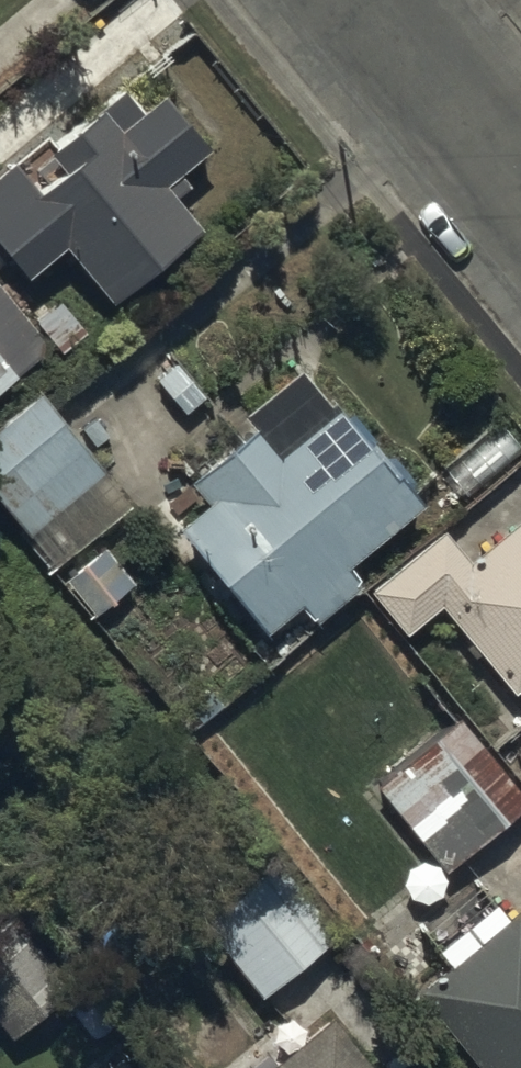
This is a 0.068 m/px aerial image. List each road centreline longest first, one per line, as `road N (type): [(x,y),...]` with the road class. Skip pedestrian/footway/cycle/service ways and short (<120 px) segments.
road 1 (residential): [(520,196),(359,0)]

